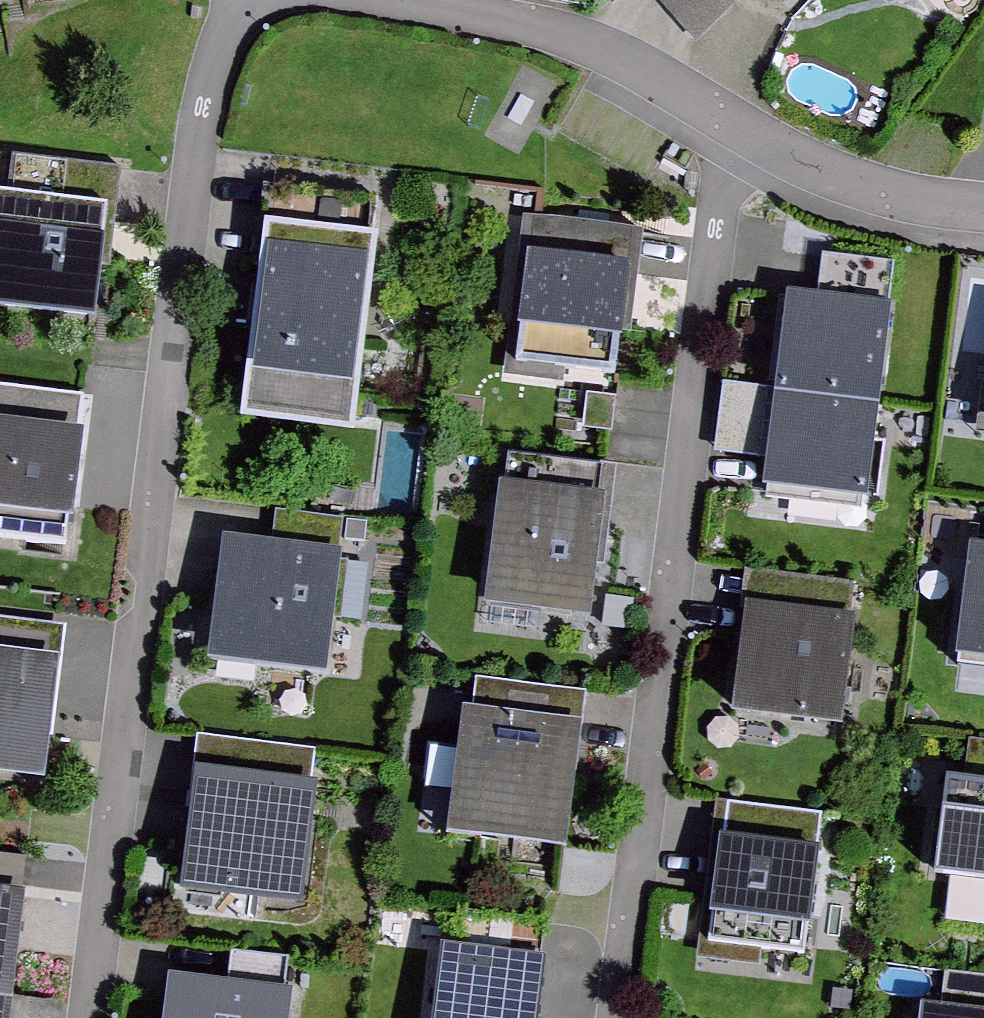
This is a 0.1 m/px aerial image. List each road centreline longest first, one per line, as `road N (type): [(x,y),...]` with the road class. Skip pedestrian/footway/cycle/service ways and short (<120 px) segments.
road 1 (residential): [(234,0),(203,54),(86,1017)]
road 2 (residential): [(617,1017),(711,211),(738,146)]
road 3 (residential): [(738,146),(603,62),(519,25),(362,0)]
road 4 (residential): [(983,221),(842,186),(738,146)]

